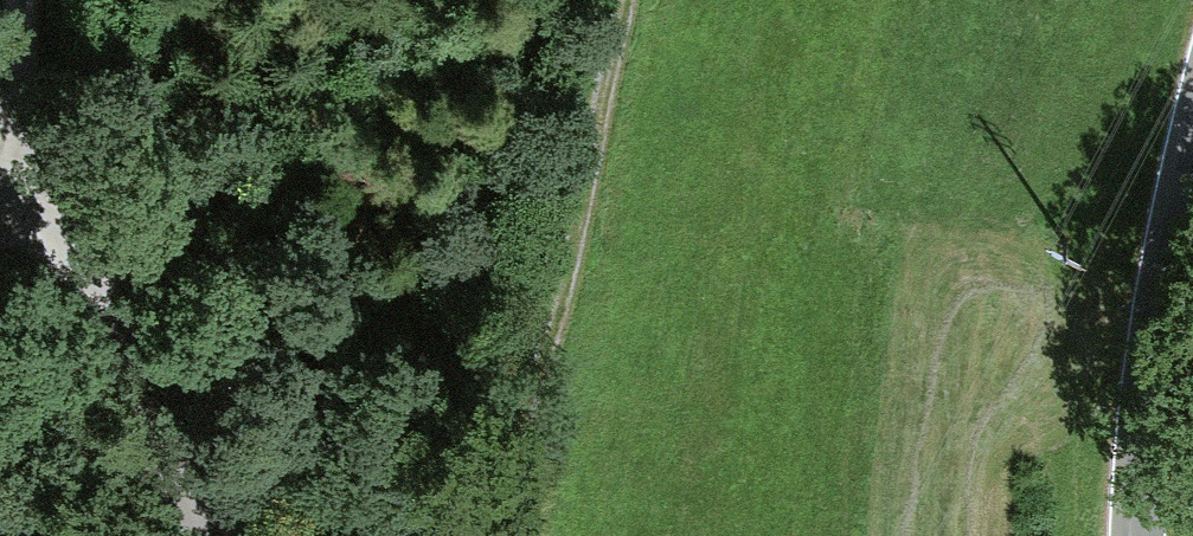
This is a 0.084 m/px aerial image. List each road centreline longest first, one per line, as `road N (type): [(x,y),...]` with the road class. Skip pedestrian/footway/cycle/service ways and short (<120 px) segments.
road 1 (track): [(471,535),(543,344),(621,0)]
road 2 (tertiary): [(1192,182),(1156,387),(1140,535)]
road 3 (track): [(25,0),(18,188)]

